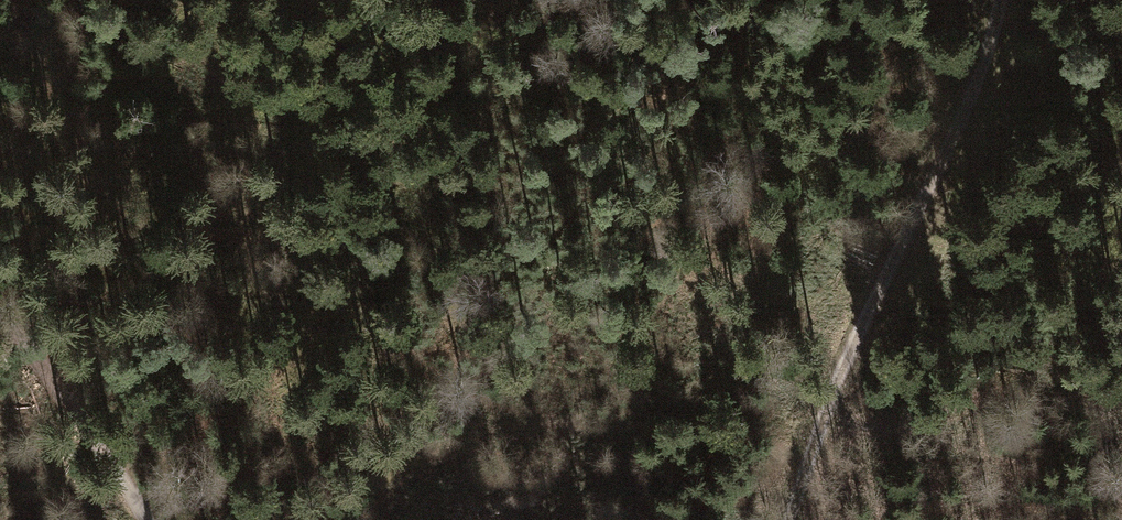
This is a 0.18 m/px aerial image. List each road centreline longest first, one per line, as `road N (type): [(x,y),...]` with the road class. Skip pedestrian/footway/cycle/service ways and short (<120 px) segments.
road 1 (track): [(129,0),(180,79),(445,395),(533,425),(823,414)]
road 2 (track): [(793,519),(847,352),(961,118),(1000,0)]
road 3 (track): [(0,314),(147,519)]

